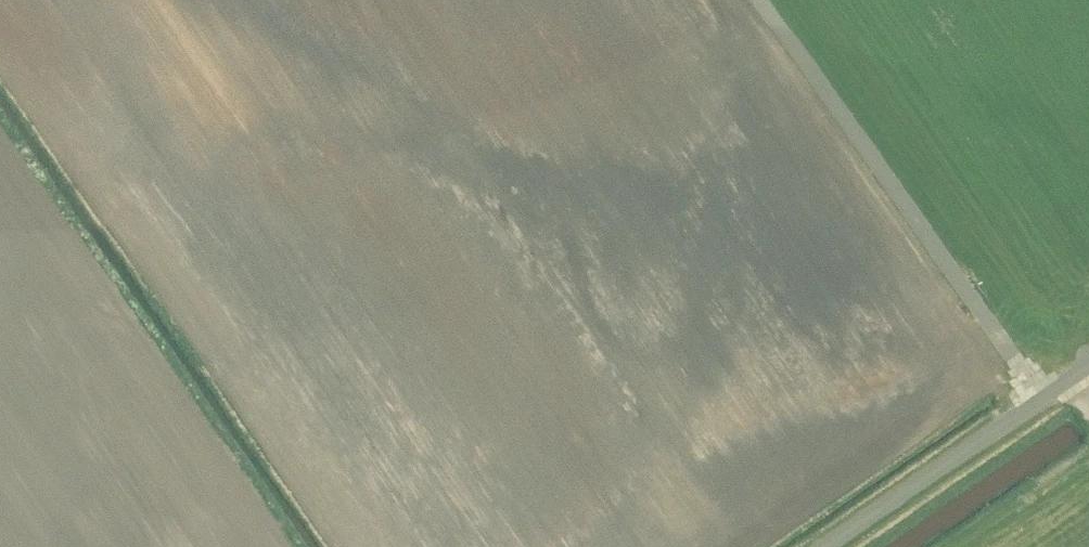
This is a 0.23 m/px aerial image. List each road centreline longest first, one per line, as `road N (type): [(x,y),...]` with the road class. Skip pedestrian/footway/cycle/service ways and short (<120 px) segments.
road 1 (unclassified): [(826,546),(1088,365)]

